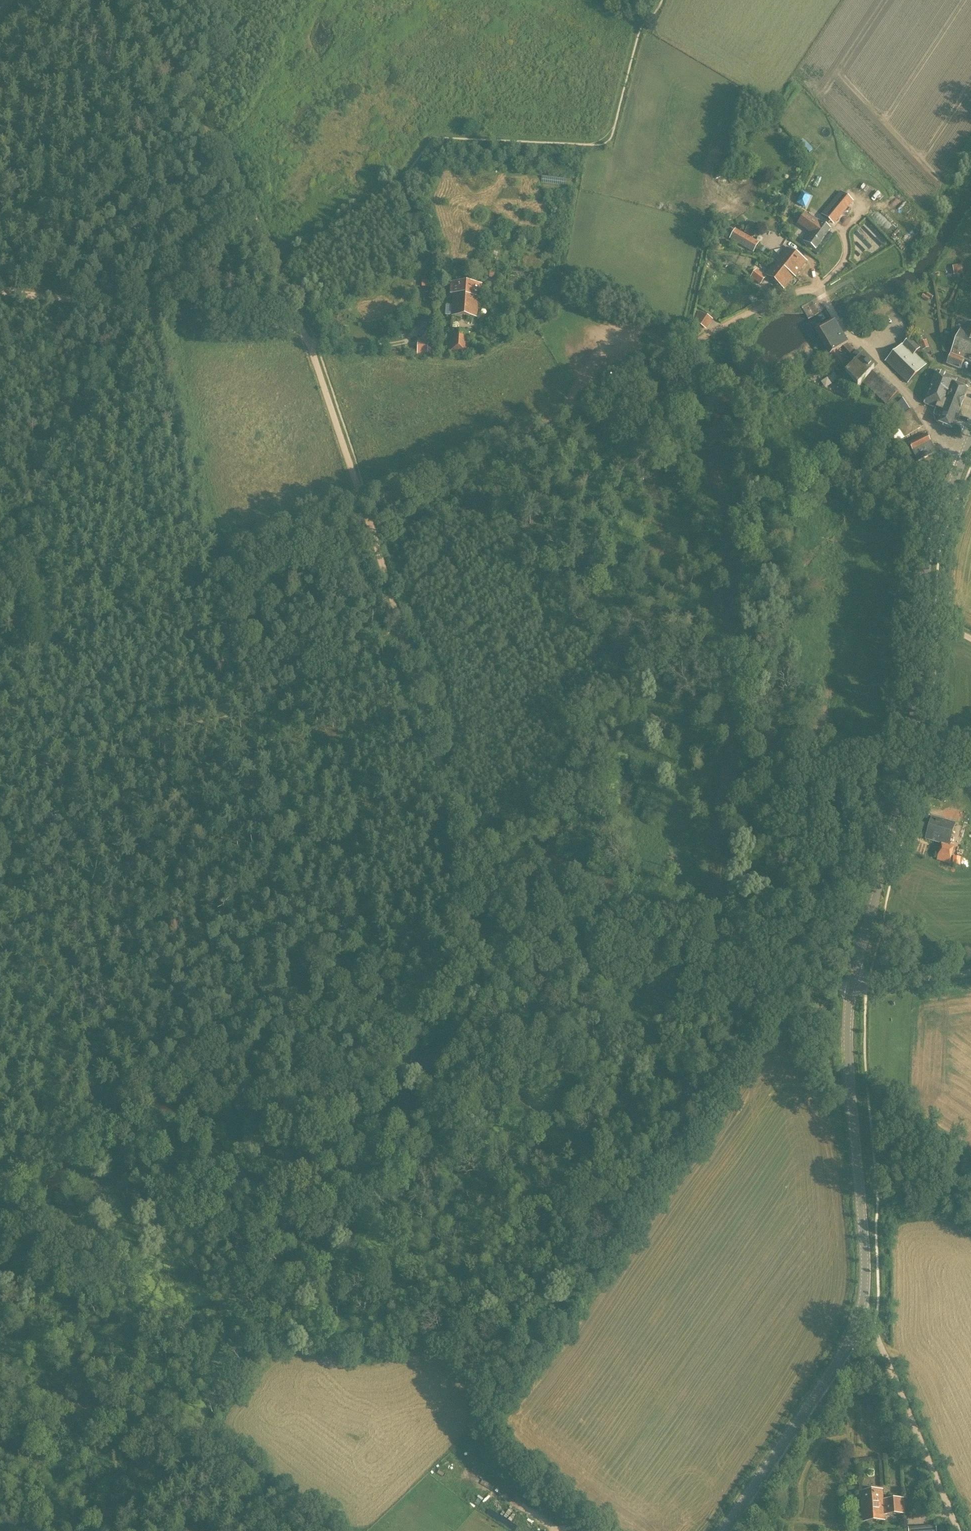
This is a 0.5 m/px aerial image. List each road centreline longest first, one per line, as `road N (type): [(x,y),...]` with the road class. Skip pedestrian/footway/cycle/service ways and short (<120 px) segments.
road 1 (secondary): [(722,1530),(841,1354),(862,1309),(847,1045),(854,977)]
road 2 (secondary): [(854,977),(908,772),(928,548),(964,453)]
road 3 (track): [(826,304),(818,288),(784,296),(371,504)]
road 4 (track): [(850,989),(688,947),(608,948),(478,891)]
road 5 (track): [(471,878),(363,507)]
road 6 (track): [(277,274),(137,0)]
road 7 (track): [(301,331),(0,291)]
road 8 (track): [(873,1330),(958,1530)]
road 9 (unclassified): [(964,453),(930,429),(826,304)]
road 10 (track): [(363,507),(301,331)]
road 11 (track): [(784,241),(807,258),(818,288),(844,262),(840,226)]

